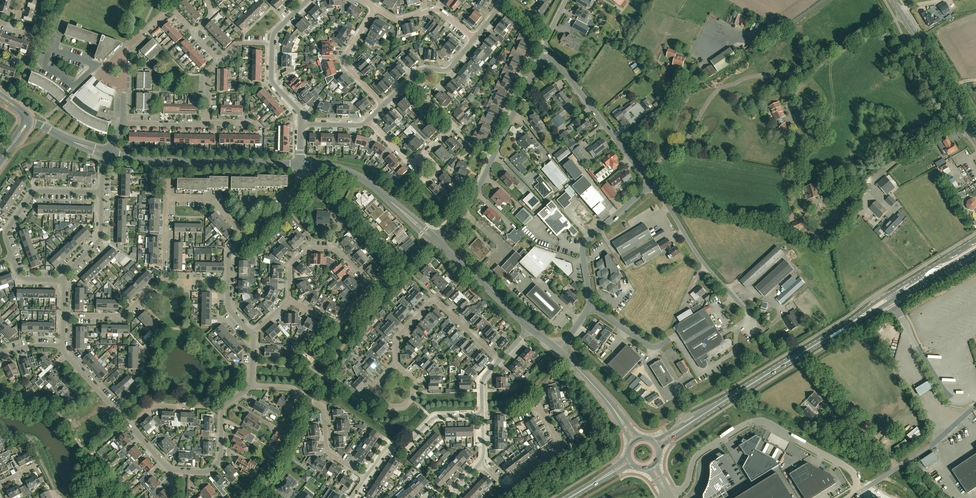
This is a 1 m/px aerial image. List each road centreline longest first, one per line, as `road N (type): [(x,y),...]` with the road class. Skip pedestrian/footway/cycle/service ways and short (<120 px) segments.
road 1 (unclassified): [(850,497),(856,485),(846,467),(759,421),(699,454),(686,486),(671,497)]
road 2 (unclassified): [(643,176),(690,137),(710,98),(733,79),(791,74),(802,83),(790,105)]
road 3 (secondary): [(656,444),(847,325)]
road 4 (unclassified): [(433,238),(473,197),(544,58)]
road 5 (tertiary): [(300,163),(109,154)]
road 6 (unclassified): [(781,319),(762,332),(668,207)]
road 7 (residential): [(245,236),(212,200),(170,199),(161,280)]
road 8 (residential): [(366,477),(328,452),(322,408),(291,389),(251,386)]
road 9 (residential): [(130,426),(170,470),(207,472),(220,460),(223,409)]
road 10 (tertiary): [(433,238),(359,176),(300,163)]
road 11 (unclassified): [(643,176),(544,58)]
road 12 (secondary): [(975,240),(847,325)]
road 13 (residential): [(289,299),(333,322),(343,319),(365,284),(331,249)]
road 14 (unclassified): [(589,305),(583,245),(649,186)]
road 15 (secondary): [(847,325),(975,250)]
road 16 (secondary): [(975,136),(900,11)]
road 17 (residential): [(13,259),(6,232),(35,192),(102,192)]
road 18 (residential): [(481,462),(510,485),(557,449),(538,405)]
road 19 (residential): [(366,477),(386,448),(413,440),(433,418),(483,415)]
road 20 (unclassified): [(806,205),(761,223),(668,207)]
road 21 (tertiary): [(530,328),(433,238)]
road 22 (residential): [(384,105),(344,60),(376,8)]

